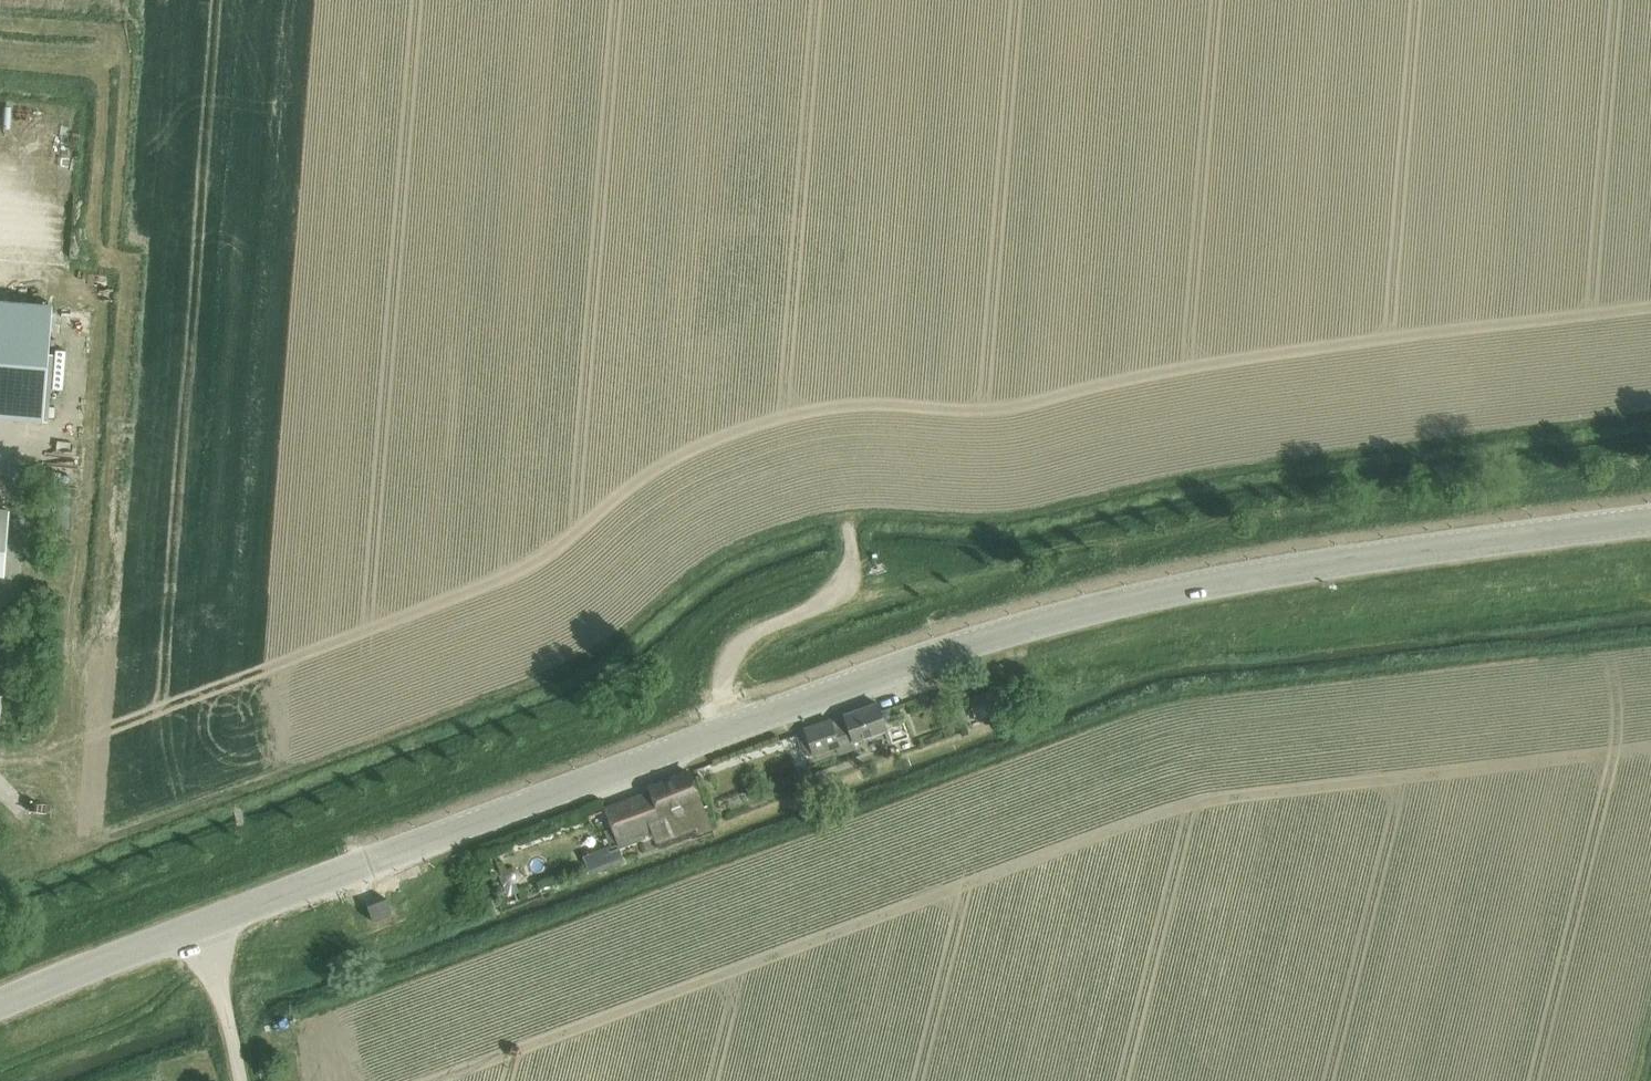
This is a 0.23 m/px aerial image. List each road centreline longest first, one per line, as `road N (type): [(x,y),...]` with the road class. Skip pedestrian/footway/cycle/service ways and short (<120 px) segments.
road 1 (tertiary): [(1650,521),(1193,587),(1047,623),(728,730),(0,1005)]

